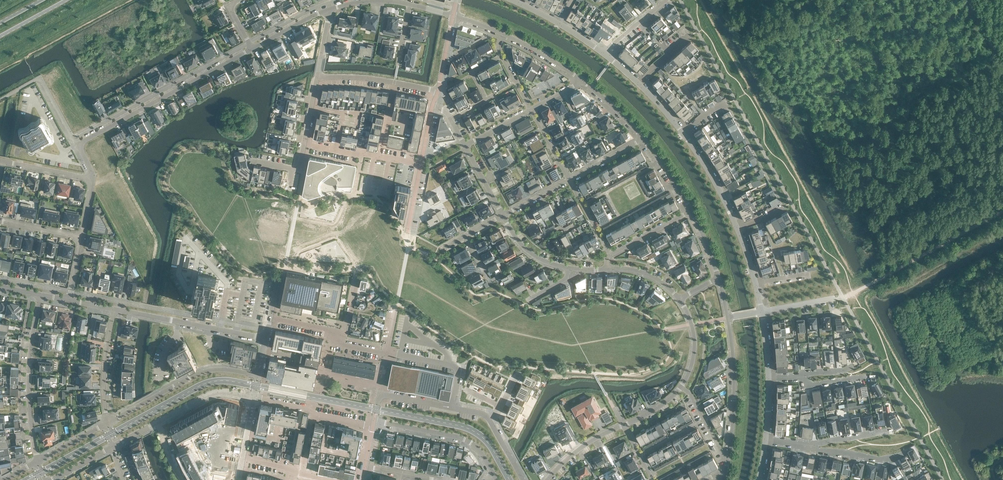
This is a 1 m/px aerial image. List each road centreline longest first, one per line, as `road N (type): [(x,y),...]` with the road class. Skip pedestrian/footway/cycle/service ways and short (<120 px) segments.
road 1 (residential): [(90,179),(85,140),(253,49)]
road 2 (track): [(843,297),(1002,210)]
road 3 (residential): [(40,295),(29,369),(38,461)]
road 4 (residential): [(258,375),(211,370),(106,423)]
road 5 (unclassified): [(265,338),(114,309)]
road 6 (residential): [(727,317),(734,400),(728,462)]
road 7 (residential): [(374,420),(465,439),(492,472)]
road 8 (residential): [(387,353),(270,320)]

